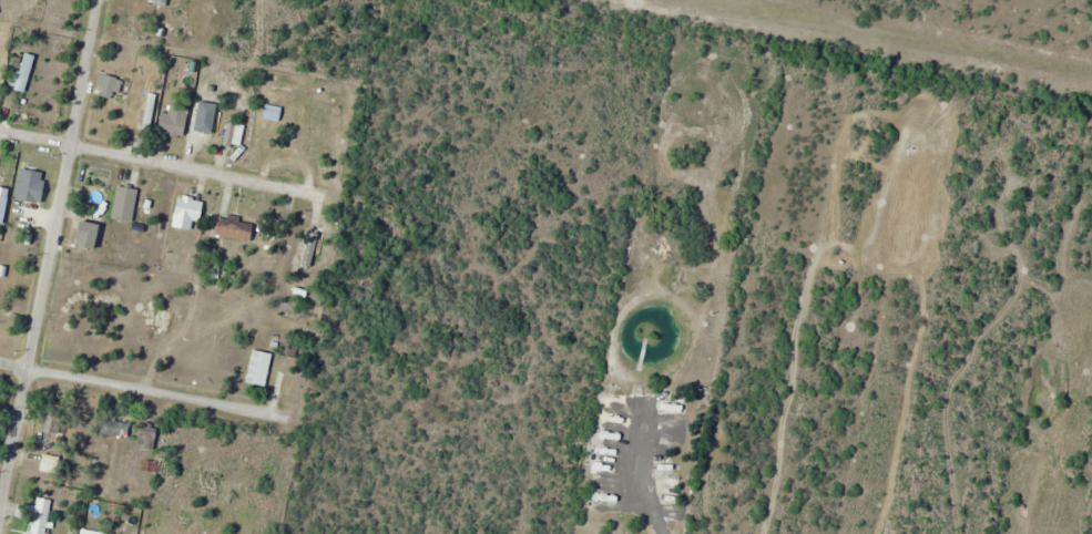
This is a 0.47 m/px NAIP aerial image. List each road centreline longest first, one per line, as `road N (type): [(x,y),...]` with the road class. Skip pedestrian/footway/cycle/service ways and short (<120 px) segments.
road 1 (residential): [(0,514),(94,0)]
road 2 (residential): [(328,195),(0,133)]
road 3 (residential): [(282,413),(0,359)]

